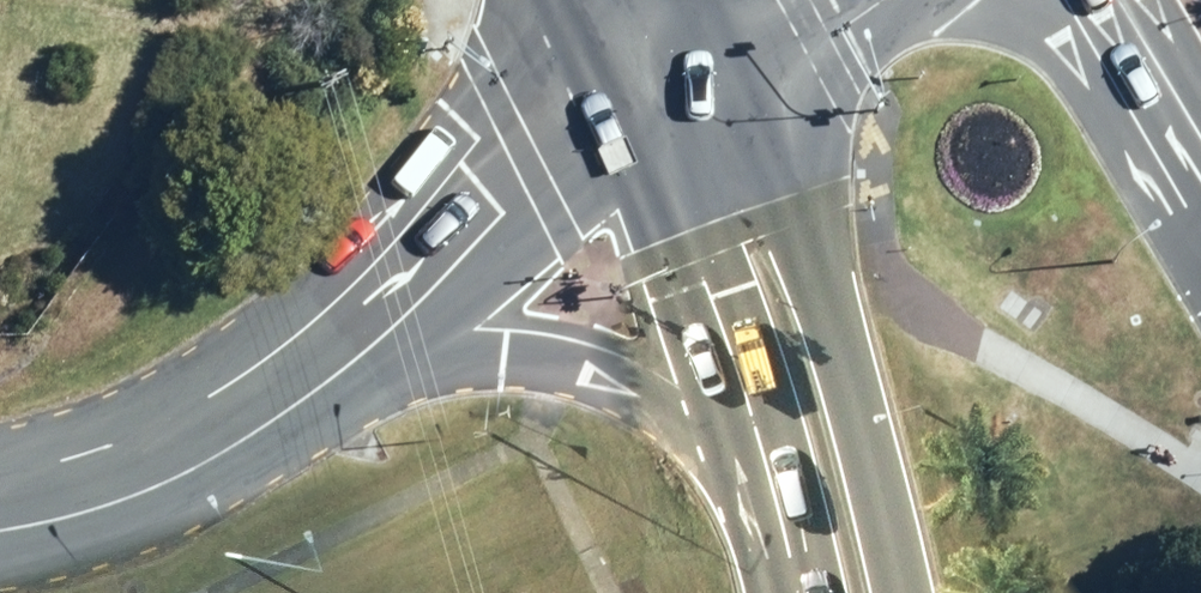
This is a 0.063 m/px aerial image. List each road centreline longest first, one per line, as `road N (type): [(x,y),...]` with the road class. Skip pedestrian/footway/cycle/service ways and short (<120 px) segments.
road 1 (primary): [(793,559),(736,470),(644,407),(522,370),(423,374),(281,412)]
road 2 (primary): [(751,67),(832,306),(899,592)]
road 3 (primary): [(793,559),(747,358),(620,75)]
road 4 (tertiary): [(281,412),(410,314),(620,75)]
road 5 (tertiary): [(0,526),(93,513),(200,466),(281,412)]
road 6 (secondary): [(1200,133),(1122,0)]
road 7 (secondary): [(751,67),(620,75)]

